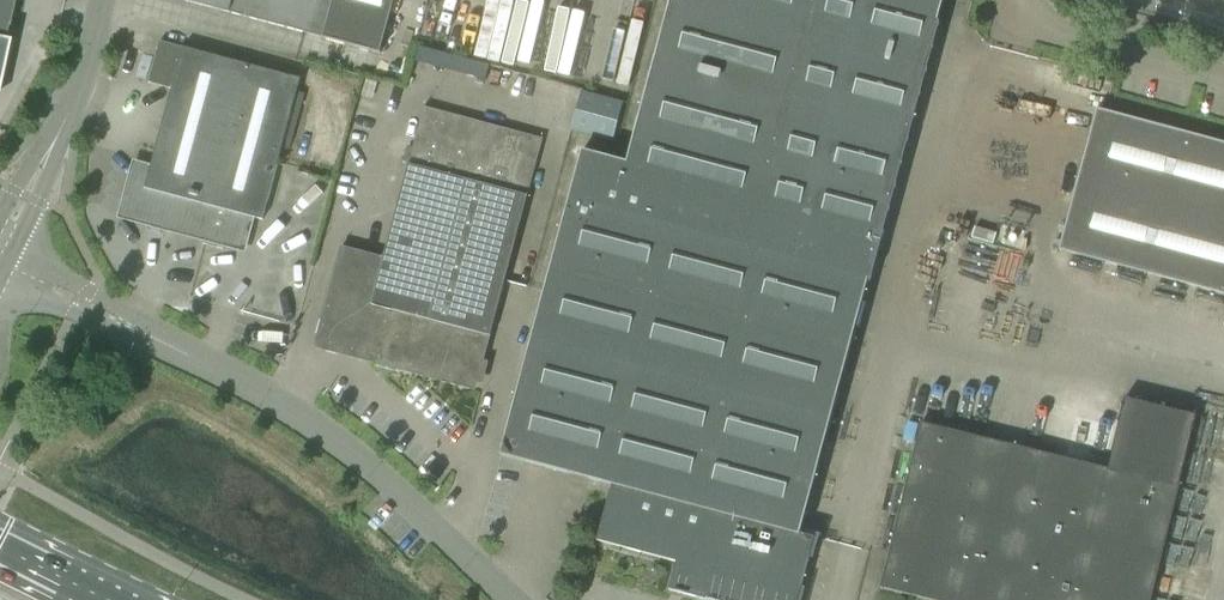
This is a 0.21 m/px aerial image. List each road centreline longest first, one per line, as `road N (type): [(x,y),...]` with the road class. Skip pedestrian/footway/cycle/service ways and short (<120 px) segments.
road 1 (unclassified): [(511,599),(391,483),(287,405),(7,264)]
road 2 (unclassified): [(1223,78),(1060,34),(1026,13),(1020,0)]
road 3 (unclassified): [(7,264),(61,123)]
road 4 (unclassified): [(61,123),(86,71),(102,0)]
road 5 (primary): [(115,599),(0,547)]

